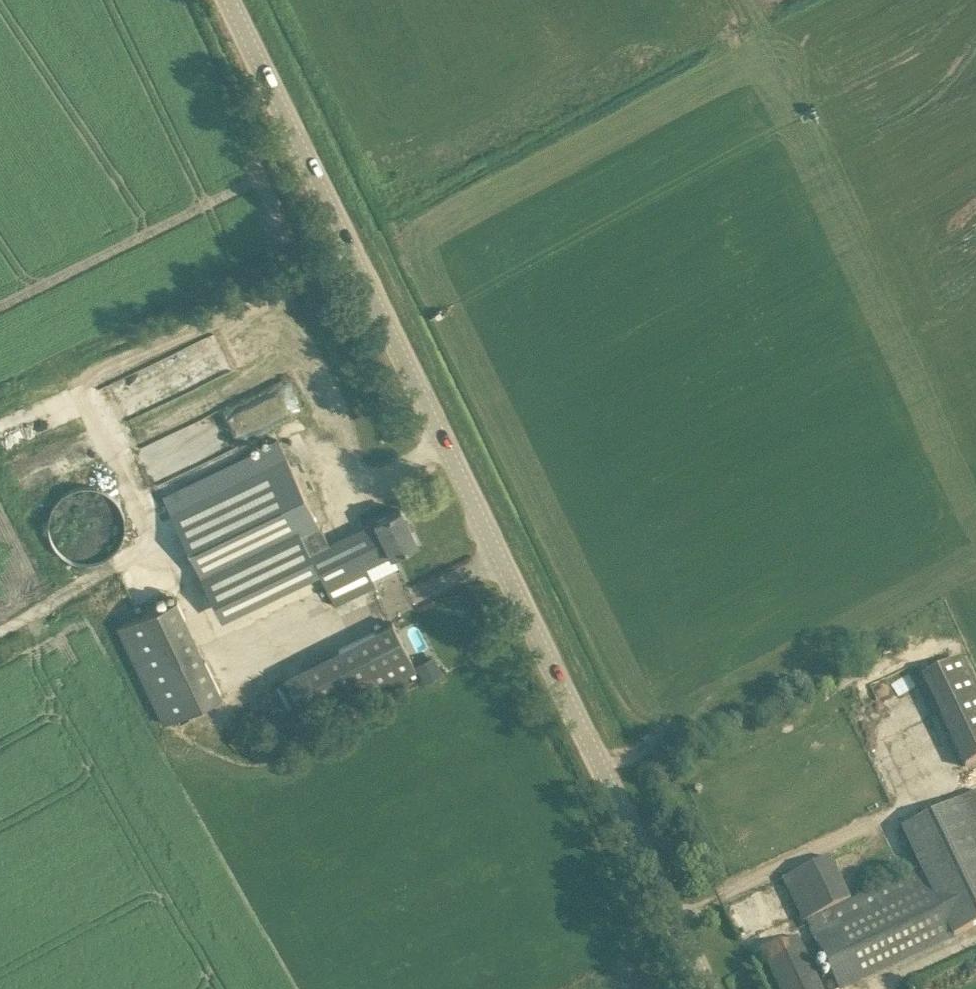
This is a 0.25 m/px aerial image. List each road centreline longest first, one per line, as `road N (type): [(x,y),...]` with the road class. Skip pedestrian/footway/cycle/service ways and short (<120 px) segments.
road 1 (tertiary): [(706,988),(227,0)]

